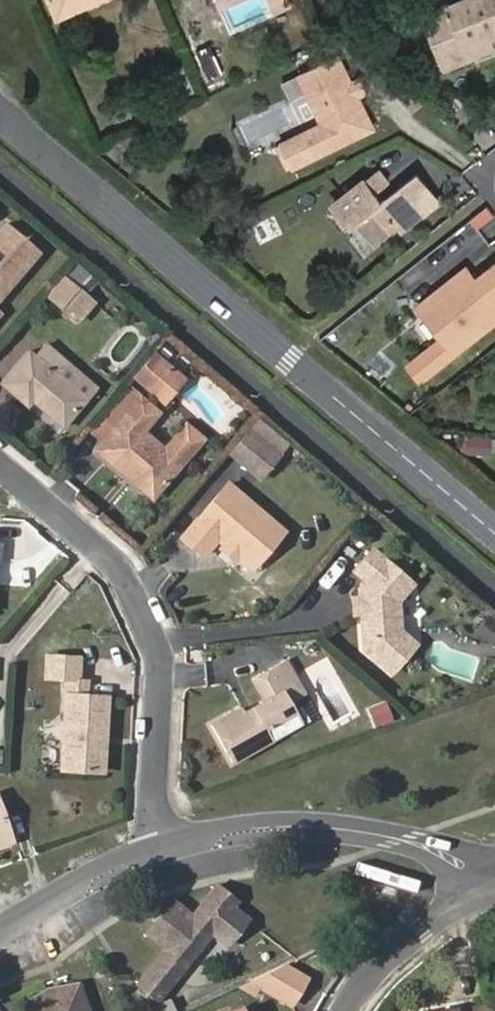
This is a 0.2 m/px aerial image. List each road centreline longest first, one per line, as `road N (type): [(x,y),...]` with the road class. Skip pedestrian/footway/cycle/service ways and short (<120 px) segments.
road 1 (tertiary): [(494,530),(0,117)]
road 2 (residential): [(0,470),(122,572),(164,662),(159,846)]
road 3 (residential): [(159,846),(273,824),(403,837),(451,855),(479,884)]
road 4 (residential): [(346,1010),(419,930),(479,884)]
road 5 (residential): [(0,931),(159,846)]

